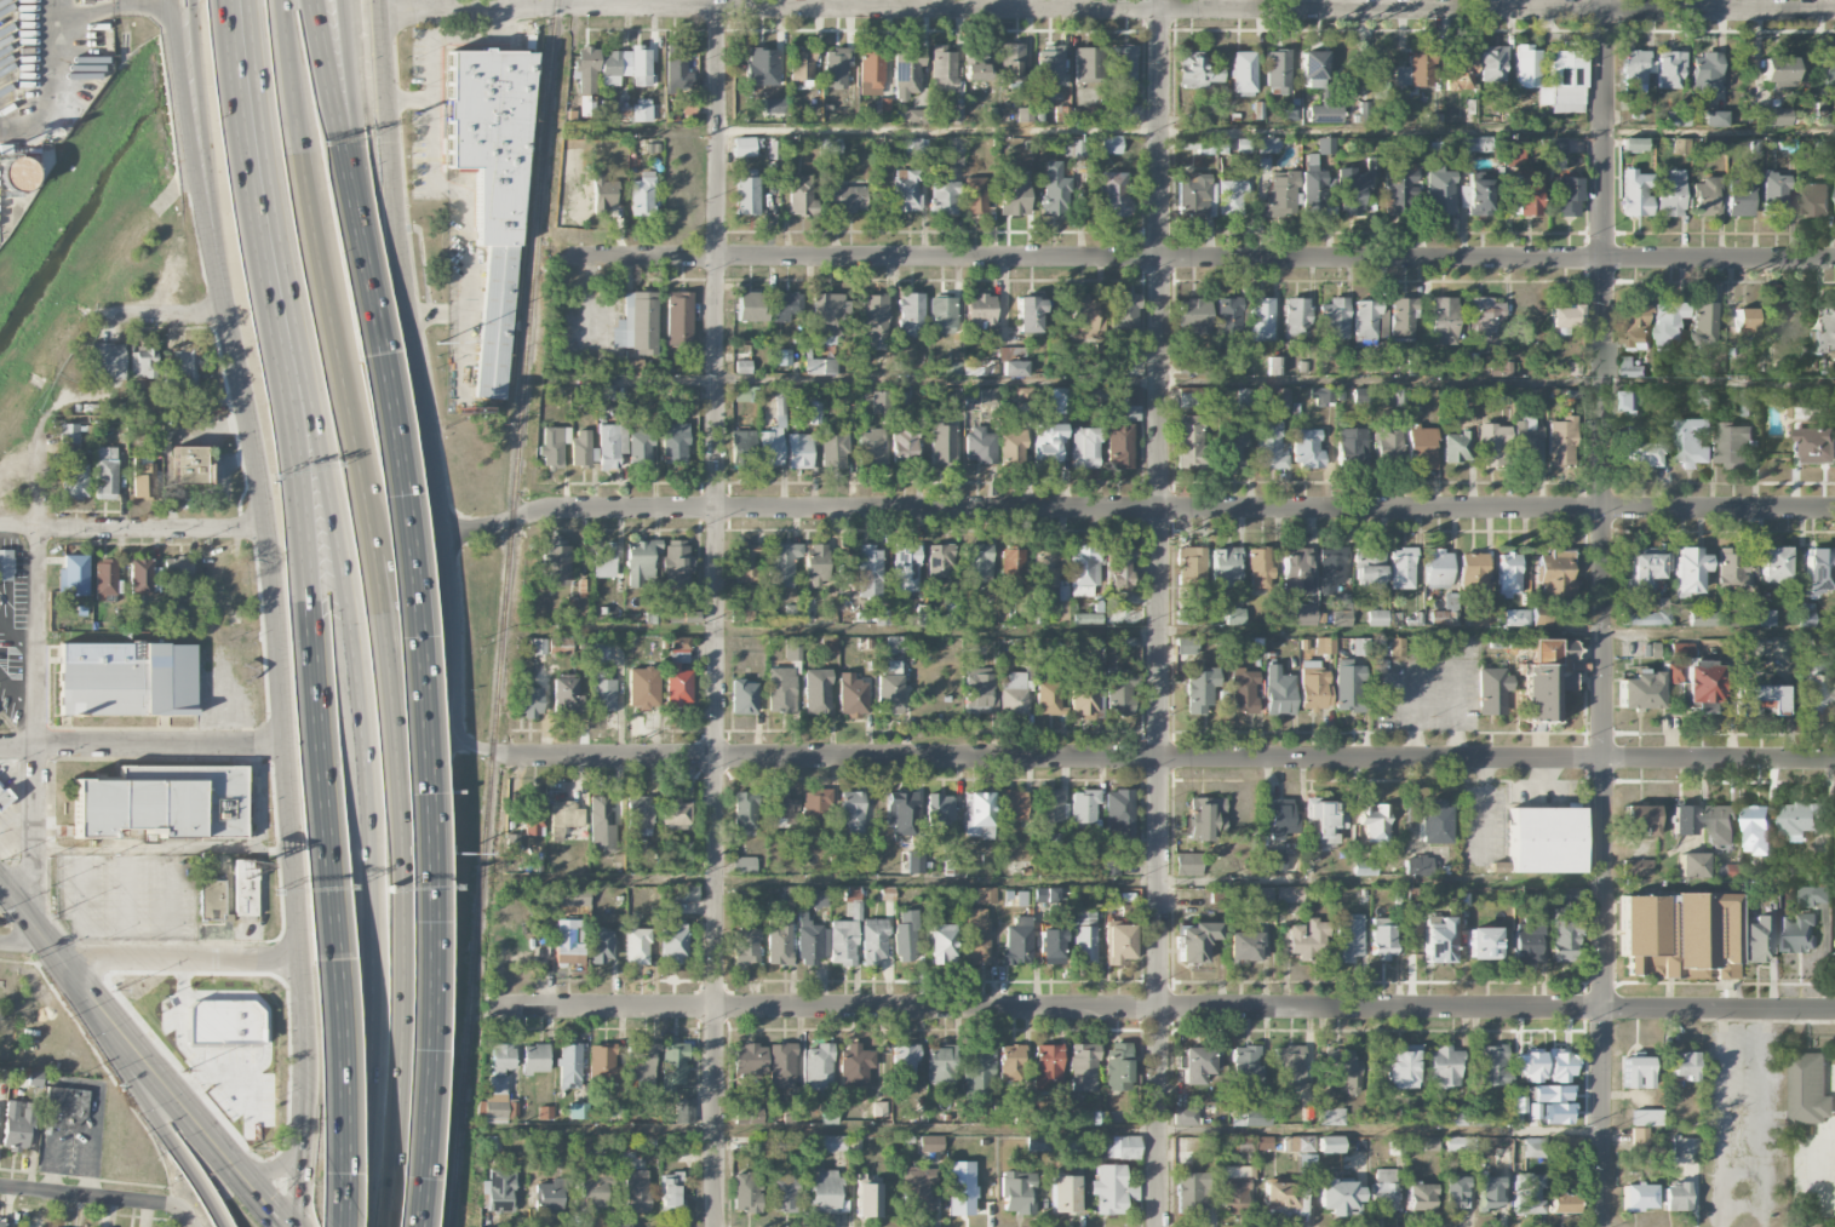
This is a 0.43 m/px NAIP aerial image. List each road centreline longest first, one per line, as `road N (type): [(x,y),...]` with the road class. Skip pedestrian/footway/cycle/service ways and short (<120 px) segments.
road 1 (residential): [(1834,509),(572,509),(440,534)]
road 2 (residential): [(1834,754),(1607,749),(551,757),(448,738)]
road 3 (residential): [(1834,1010),(495,1007)]
road 4 (residential): [(1834,10),(505,8)]
road 5 (residential): [(1834,260),(557,258)]
road 6 (motorway): [(249,0),(321,417),(361,732),(374,1003),(362,1226)]
road 7 (residential): [(1160,1226),(1162,0)]
road 8 (residential): [(1604,1226),(1605,0)]
road 9 (tertiary): [(718,1226),(717,0)]
road 10 (motorway): [(232,0),(256,219),(305,511),(334,964)]
road 11 (motorway): [(412,1226),(434,957),(405,497),(383,355)]
road 12 (secondary): [(214,216),(268,532),(305,961)]
road 13 (secondary): [(448,738),(440,534),(394,208),(385,0)]
road 14 (motorway): [(396,1226),(409,987),(400,709),(375,518)]
road 15 (motorway): [(375,518),(303,148),(283,0)]
road 16 (residential): [(11,894),(29,877),(38,837),(40,435)]
road 17 (motorway): [(445,906),(415,700),(375,518)]
road 18 (motorway): [(377,322),(313,0)]
road 19 (motorway): [(377,322),(343,0)]
road 20 (secondary): [(428,1226),(445,906)]
road 21 (primary): [(288,1226),(87,985)]
road 22 (residential): [(287,747),(0,749)]
road 23 (motorway): [(87,985),(222,1226)]
road 24 (residential): [(268,532),(0,529)]
road 25 (motorway): [(334,964),(339,1226)]
road 26 (residential): [(79,974),(99,959),(305,961)]
road 27 (secondary): [(181,0),(214,216)]
road 28 (motorway): [(197,0),(214,216)]
road 29 (residential): [(192,1226),(176,1208),(0,1187)]
road 30 (secondary): [(445,906),(448,738)]
road 31 (secondary): [(306,1088),(302,1226)]
road 32 (primary): [(87,985),(0,881)]
road 33 (residential): [(235,316),(104,315)]
road 34 (secondary): [(305,961),(306,1088)]
road 35 (primary): [(306,1088),(288,1157),(263,1172),(239,1168)]

